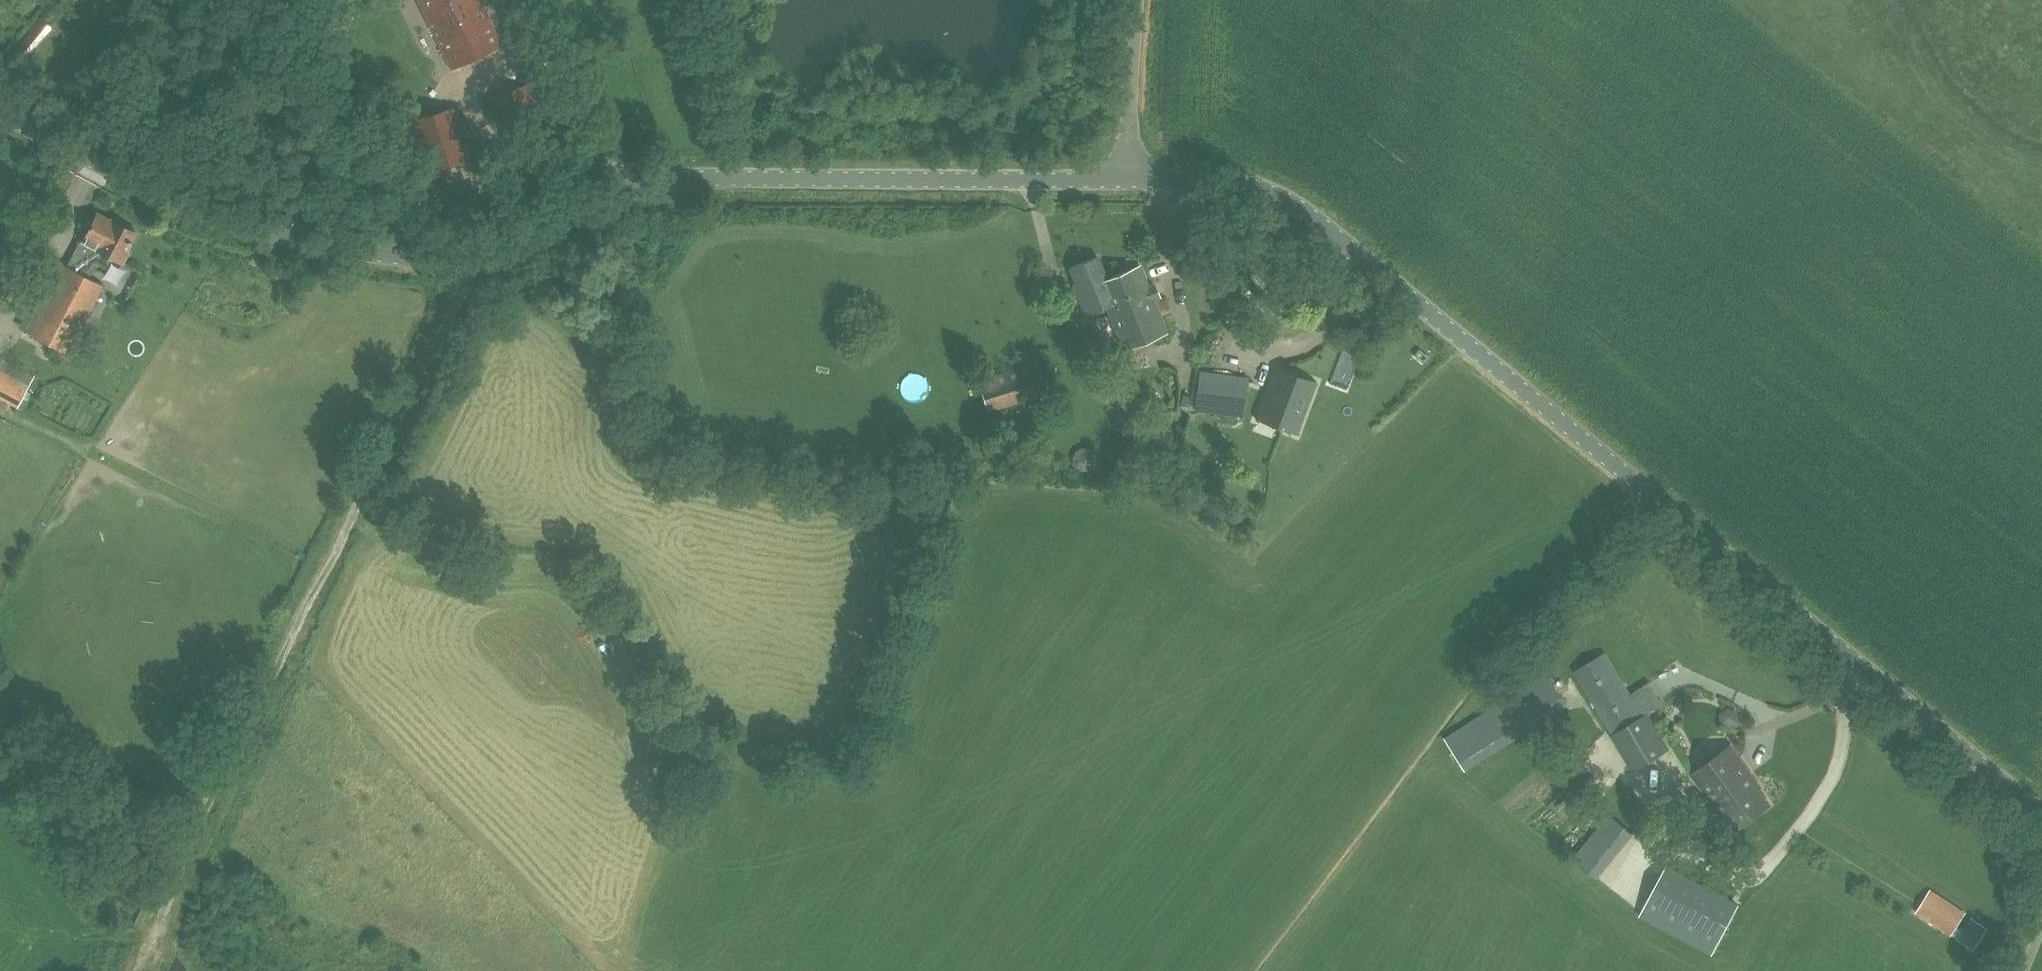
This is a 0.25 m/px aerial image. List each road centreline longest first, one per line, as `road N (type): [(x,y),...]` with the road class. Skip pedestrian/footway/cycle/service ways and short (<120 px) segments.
road 1 (tertiary): [(1125,182),(688,182),(631,192),(477,256),(406,259),(306,243),(184,208),(0,116)]
road 2 (tertiary): [(2041,812),(1277,200),(1218,184),(1125,182)]
road 3 (track): [(477,256),(140,970)]
road 4 (unclassified): [(1125,182),(1138,0)]

